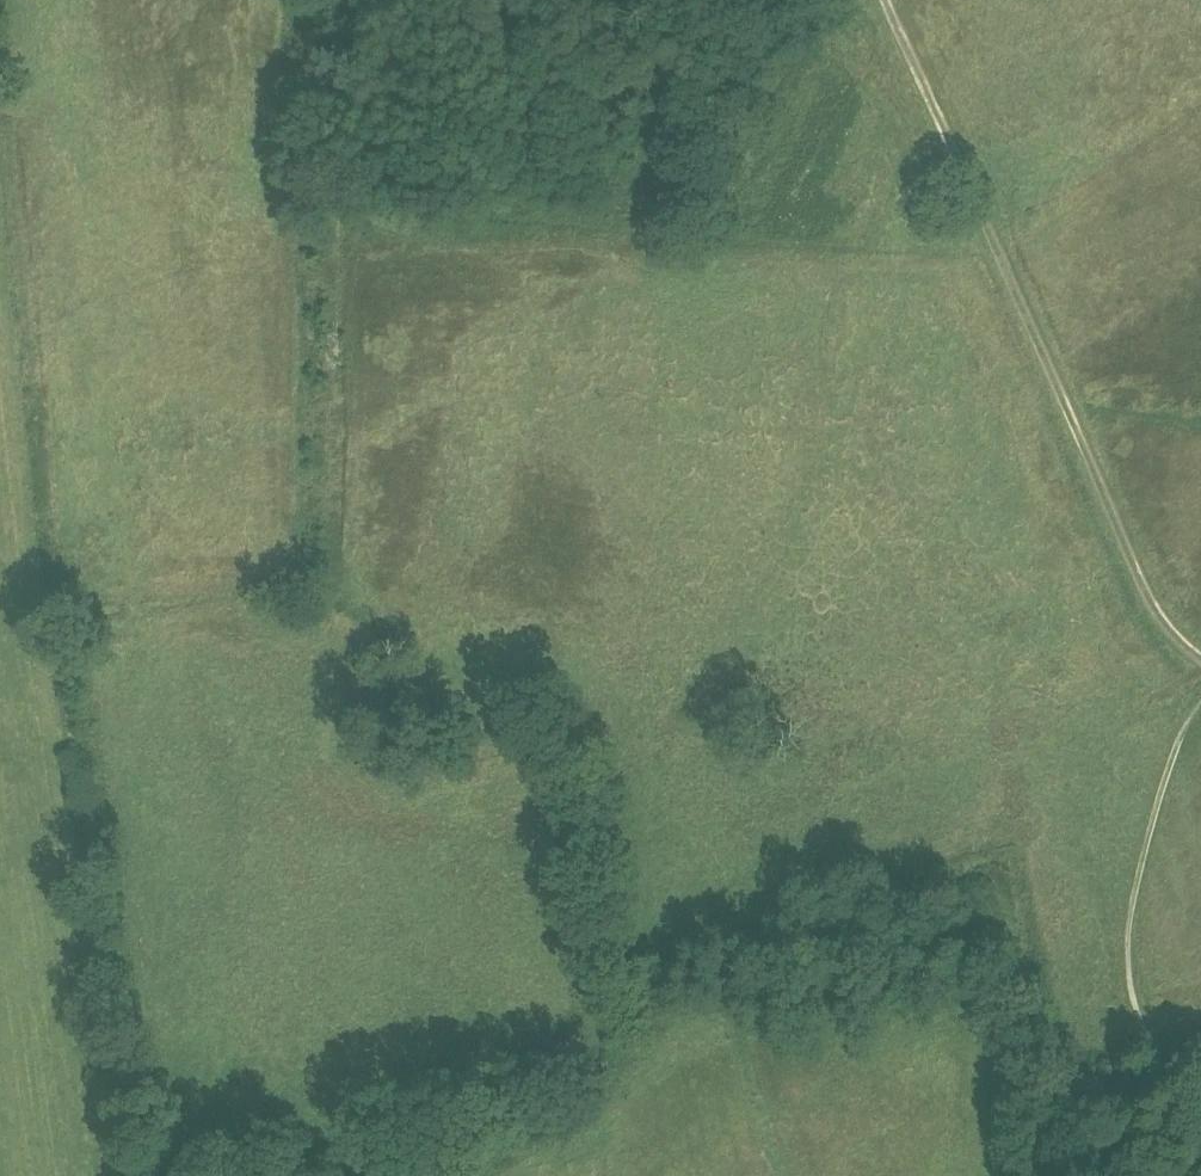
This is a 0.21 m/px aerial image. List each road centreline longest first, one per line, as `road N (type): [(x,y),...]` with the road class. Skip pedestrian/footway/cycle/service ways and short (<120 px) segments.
road 1 (track): [(1200,657),(1153,596),(888,6)]

